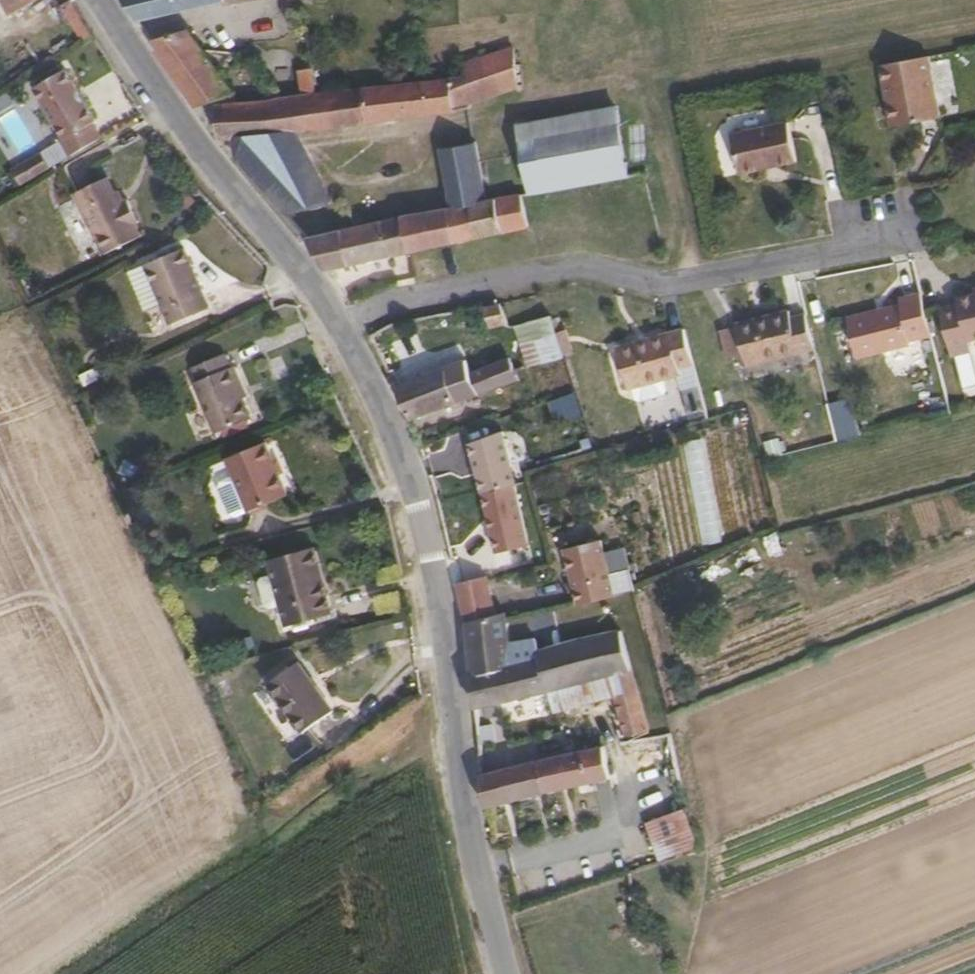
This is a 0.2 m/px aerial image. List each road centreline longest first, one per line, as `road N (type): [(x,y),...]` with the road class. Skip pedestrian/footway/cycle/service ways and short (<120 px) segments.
road 1 (unclassified): [(340,327),(388,420),(431,568),(466,801),(507,973)]
road 2 (residential): [(340,327),(434,291),(576,264),(668,283),(839,249),(885,227)]
road 3 (unclassified): [(106,0),(141,64),(313,277),(340,327)]

